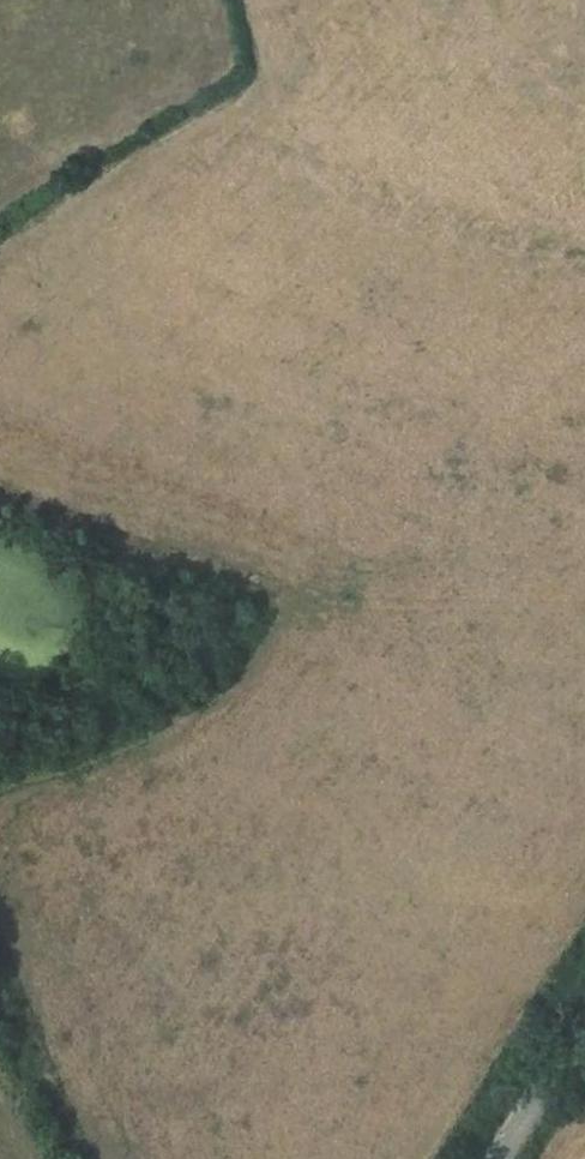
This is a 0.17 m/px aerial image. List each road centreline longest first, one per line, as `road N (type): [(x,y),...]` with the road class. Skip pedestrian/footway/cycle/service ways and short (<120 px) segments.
road 1 (unclassified): [(502,1158),(584,1046)]

